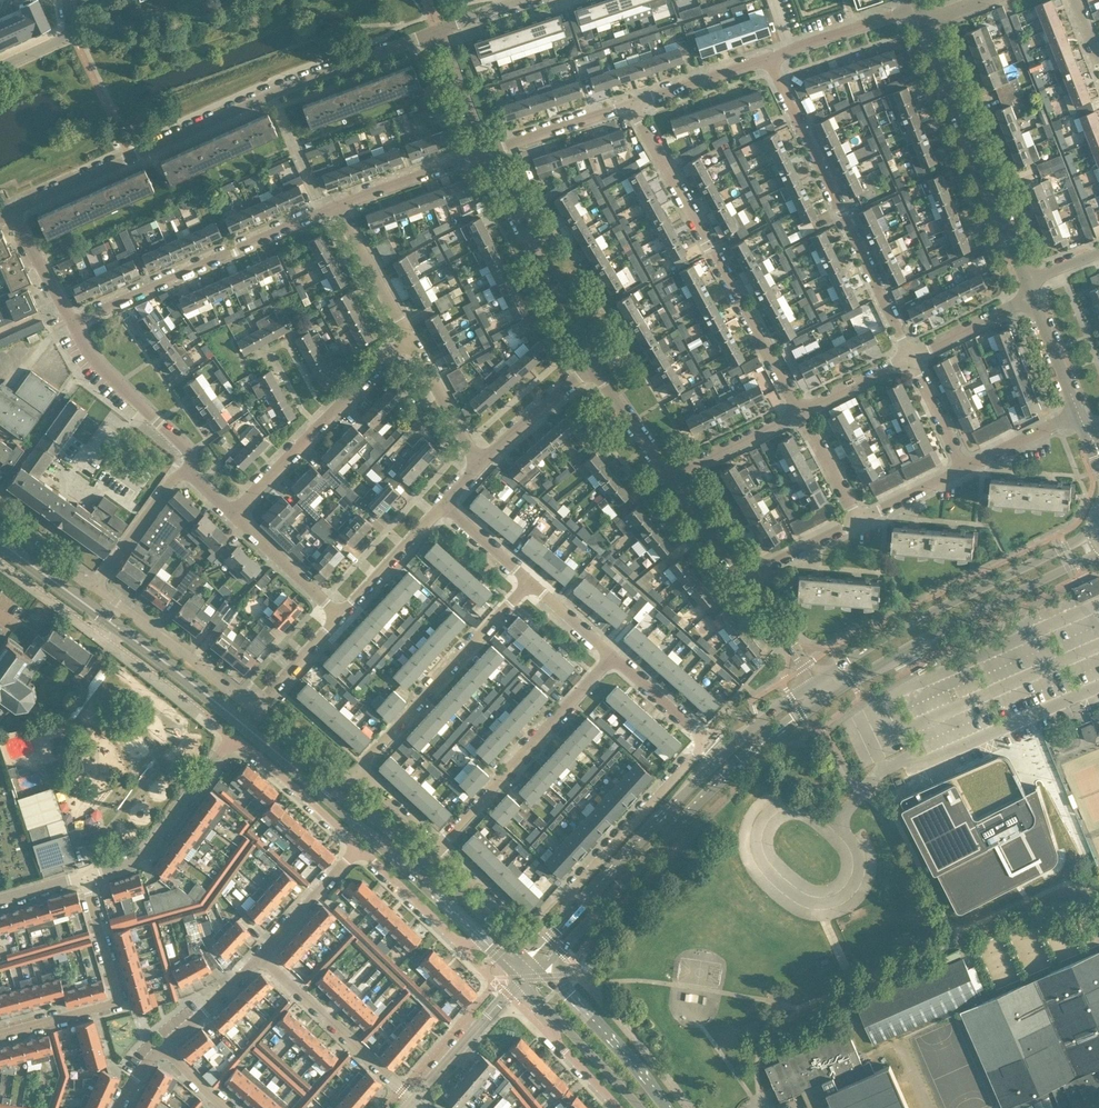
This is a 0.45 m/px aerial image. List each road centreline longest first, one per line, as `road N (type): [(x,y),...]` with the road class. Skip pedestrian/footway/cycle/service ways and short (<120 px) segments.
road 1 (residential): [(10,213),(271,93),(440,30)]
road 2 (secondary): [(542,972),(738,763),(826,696)]
road 3 (residential): [(85,881),(150,848),(233,741),(359,847)]
road 4 (secondary): [(280,756),(0,539)]
road 5 (residential): [(797,412),(630,104)]
road 6 (residential): [(767,58),(910,358)]
road 7 (secondary): [(1093,529),(815,680)]
road 8 (secondary): [(826,696),(951,622),(1098,553)]
road 9 (secondary): [(781,704),(570,914)]
road 10 (residential): [(73,322),(338,205)]
road 11 (residential): [(1028,279),(923,12)]
road 12 (secondary): [(280,756),(482,942)]
road 13 (residential): [(352,779),(529,582)]
road 14 (secondary): [(484,916),(398,836),(280,756)]
road 15 (residential): [(440,847),(610,658)]
road 16 (residential): [(232,513),(409,338)]
road 17 (residential): [(592,366),(485,153)]
road 18 (residential): [(708,743),(572,890),(570,914)]
road 19 (residential): [(413,1097),(259,955)]
road 20 (residential): [(254,709),(95,586)]
road 21 (residential): [(186,471),(186,446),(103,369),(73,322)]
road 22 (secondary): [(664,1107),(542,972)]
road 23 (residential): [(767,58),(894,13),(923,12)]
road 24 (residential): [(359,847),(458,941),(482,942)]
road 25 (residential): [(413,1097),(520,981)]
road 26 (residential): [(338,205),(485,153)]
road 27 (residential): [(338,617),(444,503)]
road 28 (residential): [(485,153),(630,104)]
road 29 (residential): [(409,338),(338,205)]
road 30 (residential): [(478,463),(592,366)]
road 31 (residential): [(338,617),(232,513)]
road 32 (residential): [(259,955),(359,847)]
road 33 (residential): [(95,586),(186,471)]
road 34 (residential): [(630,104),(767,58)]
road 35 (residential): [(478,463),(409,338)]
road 36 (residential): [(673,479),(797,412)]
road 37 (residential): [(910,358),(1035,297)]
road 38 (residential): [(673,479),(592,366)]
road 39 (residential): [(159,1049),(259,955)]
road 40 (residential): [(963,468),(1081,407)]
road 41 (residential): [(485,153),(440,30)]
road 42 (residential): [(708,743),(610,658)]
road 43 (residential): [(85,881),(117,990),(113,1005)]
road 44 (residential): [(744,578),(858,522)]
road 45 (secondary): [(554,1015),(640,1107)]
road 46 (residential): [(73,322),(10,213)]
road 47 (residential): [(858,522),(797,412)]
road 48 (residential): [(797,412),(910,358)]
road 49 (residential): [(254,709),(338,617)]
road 50 (residential): [(815,680),(744,578)]
road 51 (residential): [(910,358),(963,468)]
road 52 (residential): [(744,578),(673,479)]
road 53 (residential): [(352,779),(332,773),(254,709)]

